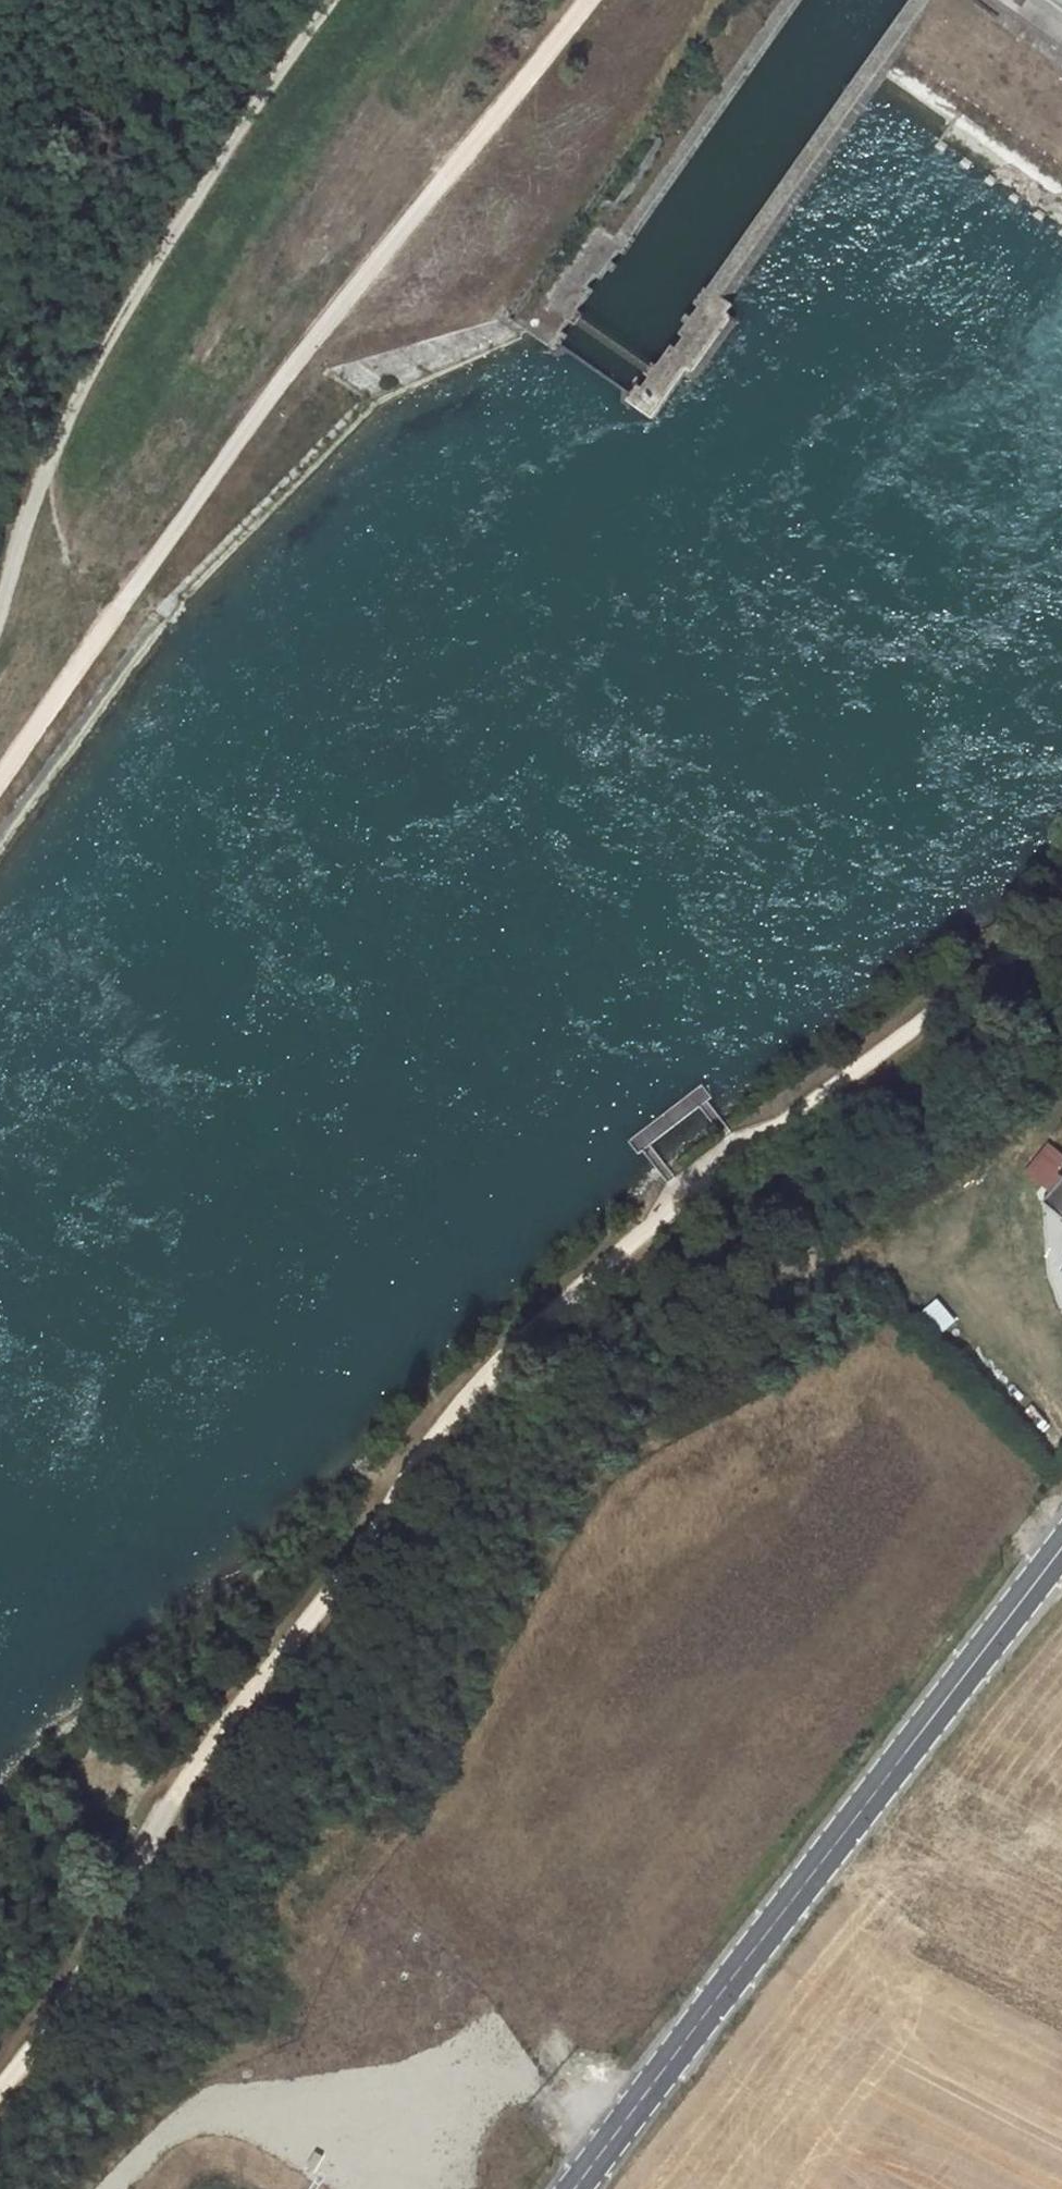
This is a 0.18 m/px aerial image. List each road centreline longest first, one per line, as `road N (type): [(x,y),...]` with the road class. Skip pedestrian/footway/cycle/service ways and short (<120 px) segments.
road 1 (secondary): [(1061,1551),(578,2188)]
road 2 (track): [(0,607),(34,497),(83,387),(173,230),(330,0)]

